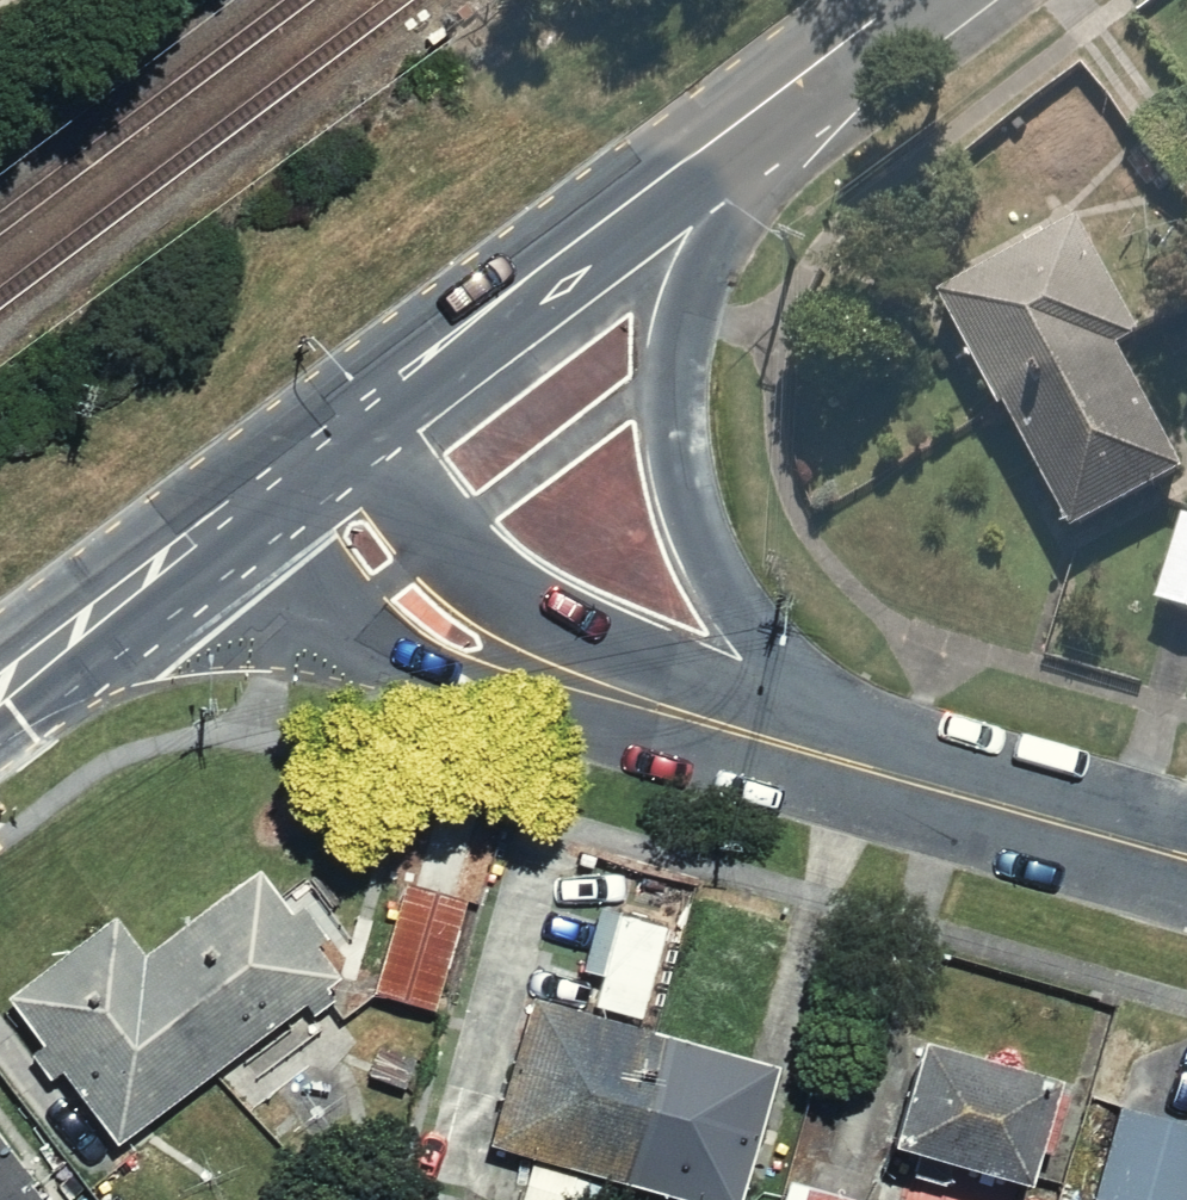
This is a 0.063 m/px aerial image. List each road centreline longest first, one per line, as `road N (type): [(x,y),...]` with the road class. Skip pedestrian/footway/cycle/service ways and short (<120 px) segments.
road 1 (tertiary): [(796,79),(694,292),(678,367),(679,433),(691,497),(738,618),(830,762)]
road 2 (secondary): [(796,79),(344,420)]
road 3 (tertiary): [(589,690),(463,693),(326,633),(267,585),(213,522)]
road 4 (tertiary): [(830,762),(1186,864)]
road 5 (tertiary): [(344,420),(501,602),(589,690)]
road 6 (secondary): [(213,522),(0,689)]
road 7 (tertiary): [(830,762),(589,690)]
road 8 (secondary): [(344,420),(213,522)]
road 9 (secondary): [(901,0),(796,79)]

